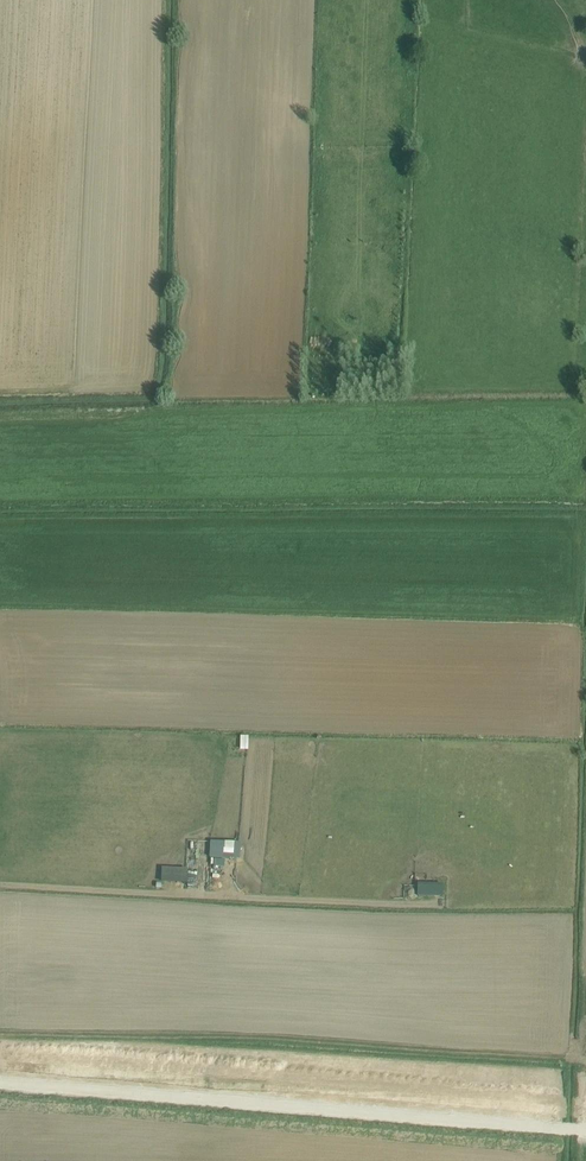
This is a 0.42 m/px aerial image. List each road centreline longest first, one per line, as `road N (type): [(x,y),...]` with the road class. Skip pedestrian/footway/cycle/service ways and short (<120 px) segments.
road 1 (track): [(580,1059),(0,1034)]
road 2 (track): [(415,908),(0,885)]

